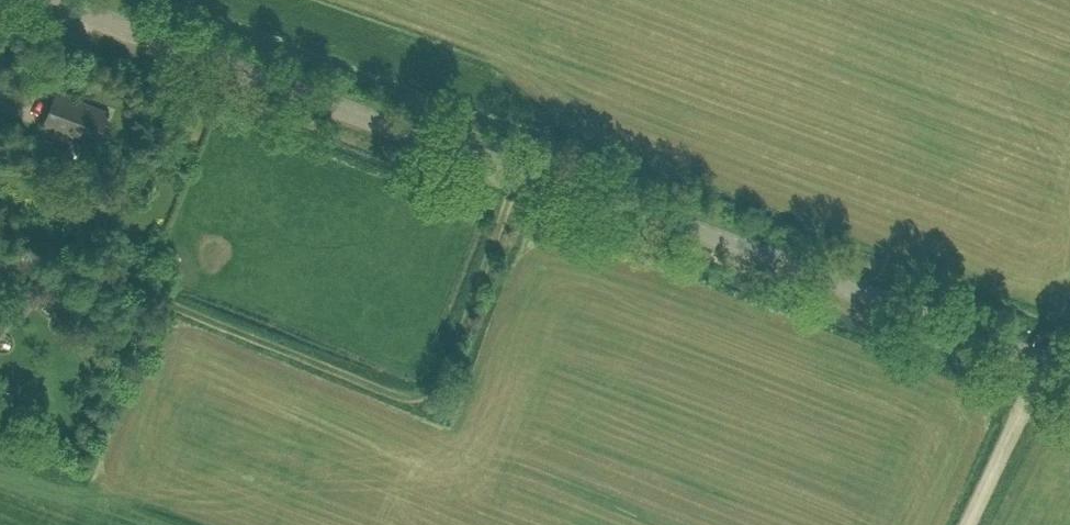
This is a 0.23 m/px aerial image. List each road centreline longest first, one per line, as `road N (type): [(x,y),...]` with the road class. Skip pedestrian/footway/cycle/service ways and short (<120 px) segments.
road 1 (tertiary): [(1047,360),(65,0)]
road 2 (unclassified): [(968,524),(1047,360)]

